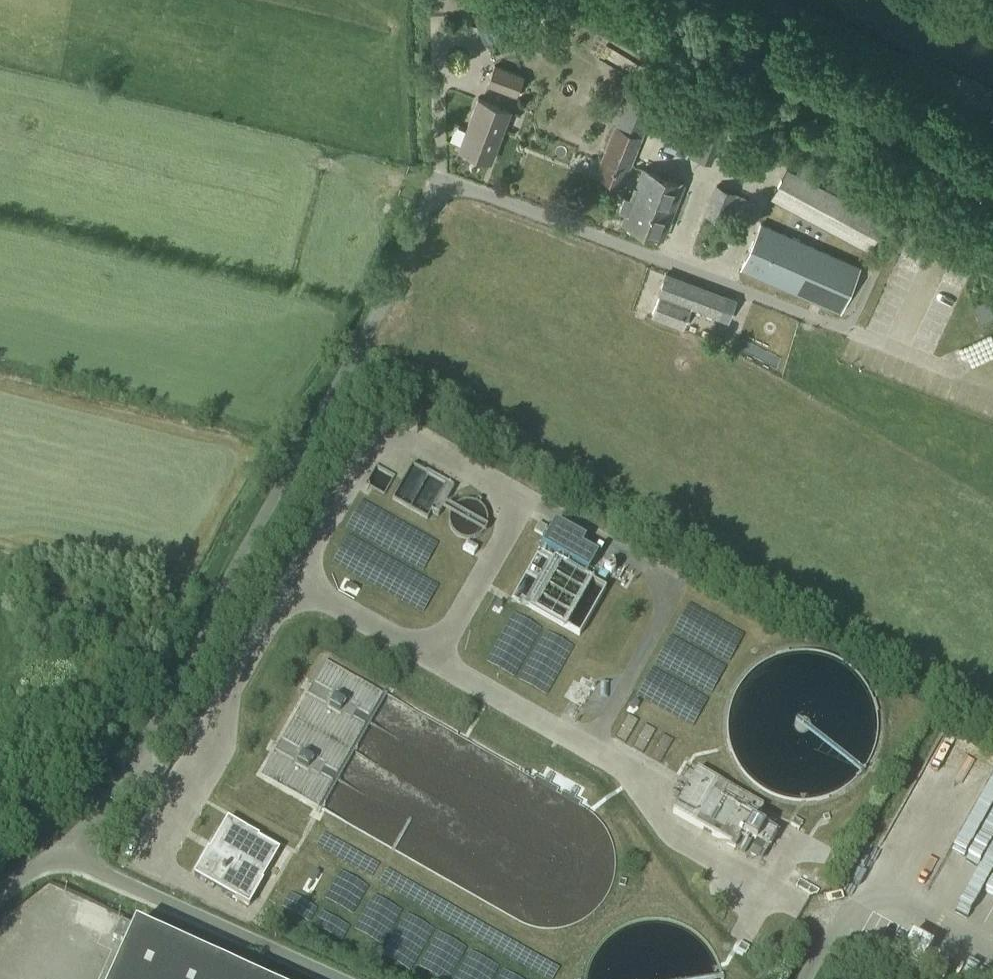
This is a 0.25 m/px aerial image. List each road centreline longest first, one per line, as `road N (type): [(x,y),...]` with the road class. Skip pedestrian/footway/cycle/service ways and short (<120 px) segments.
road 1 (unclassified): [(72,863),(427,207),(448,189),(841,328)]
road 2 (unclassified): [(313,978),(72,863)]

